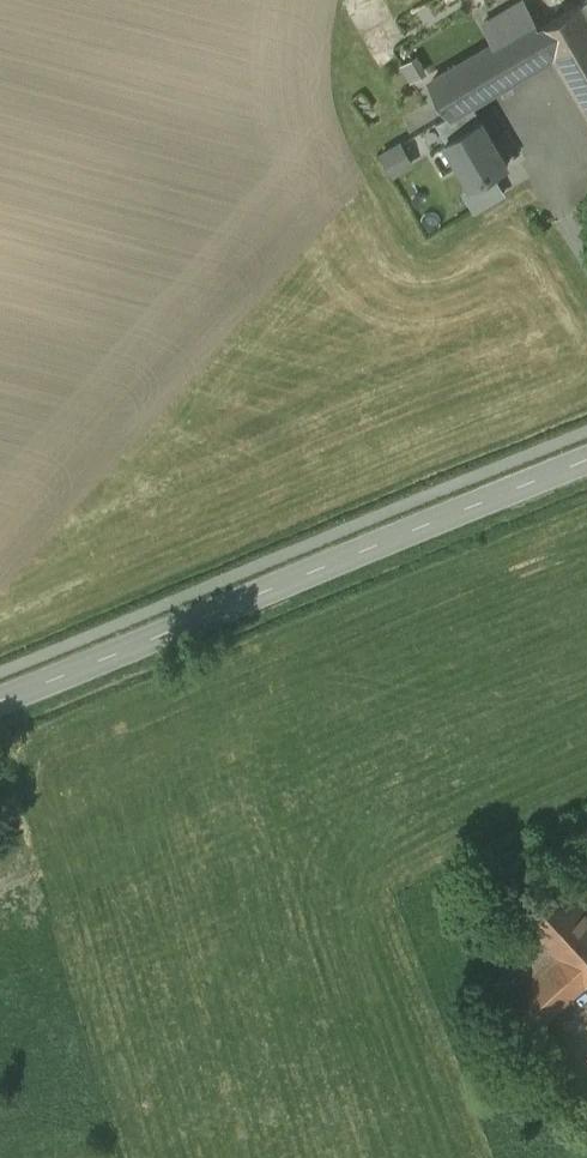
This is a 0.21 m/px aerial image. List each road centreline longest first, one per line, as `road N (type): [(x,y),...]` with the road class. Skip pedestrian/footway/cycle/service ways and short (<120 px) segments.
road 1 (tertiary): [(586,458),(0,700)]

